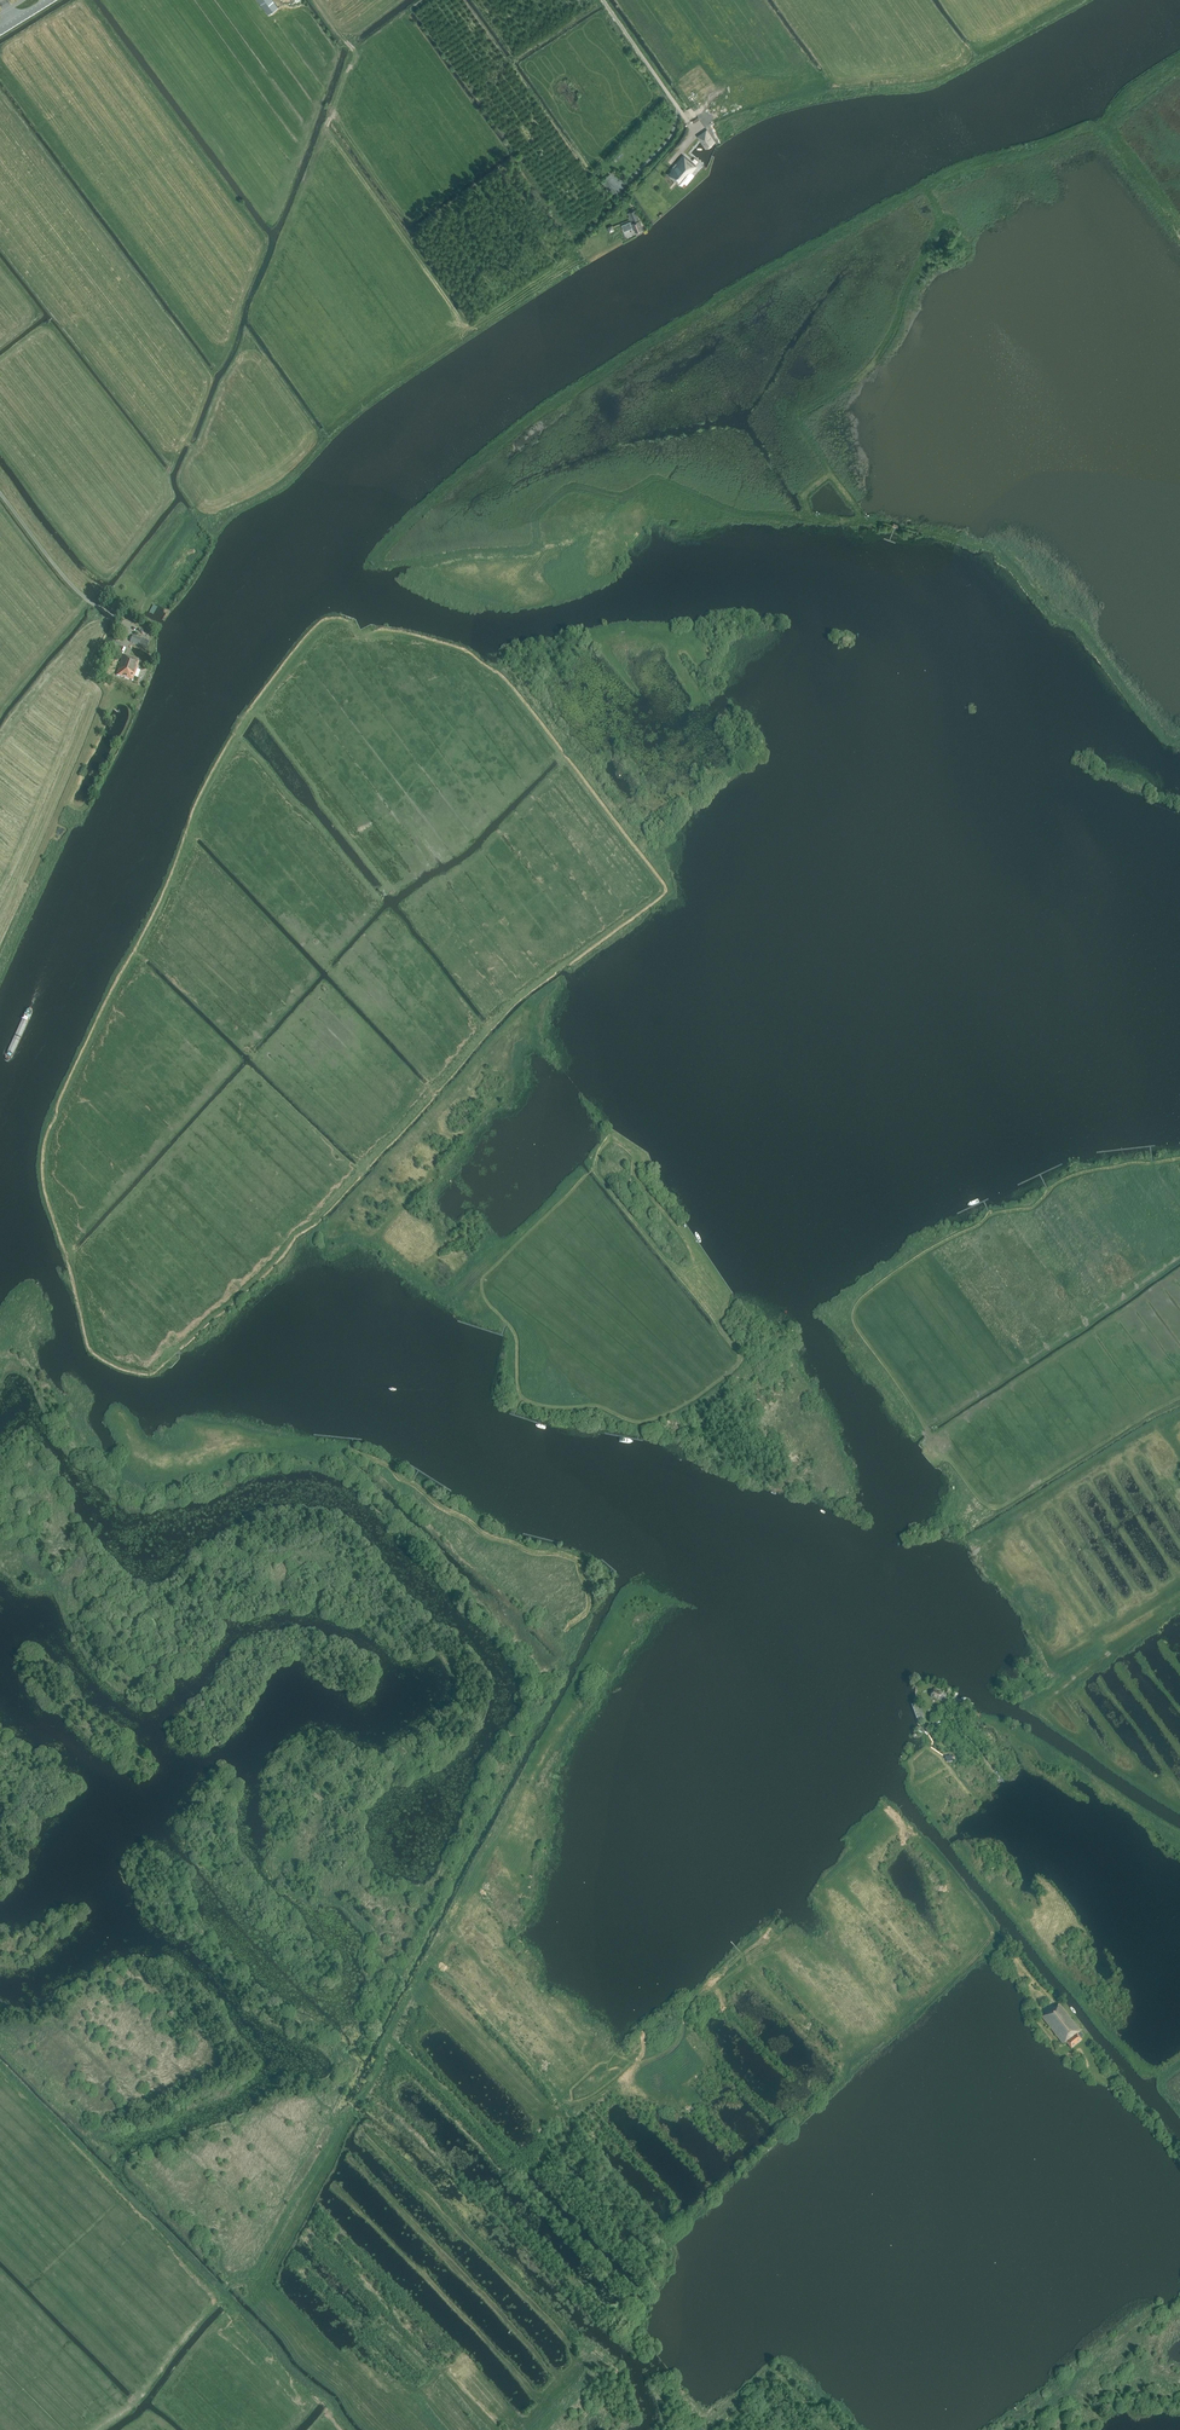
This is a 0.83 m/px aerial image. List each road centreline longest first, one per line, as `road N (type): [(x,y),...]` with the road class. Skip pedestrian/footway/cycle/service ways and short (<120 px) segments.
road 1 (track): [(1179,1160),(1082,1173),(1034,1207),(991,1215),(931,1248),(865,1295),(854,1321),(922,1426)]
road 2 (unclassified): [(635,201),(691,132),(604,0)]
road 3 (unclassified): [(100,608),(78,593),(0,496)]

